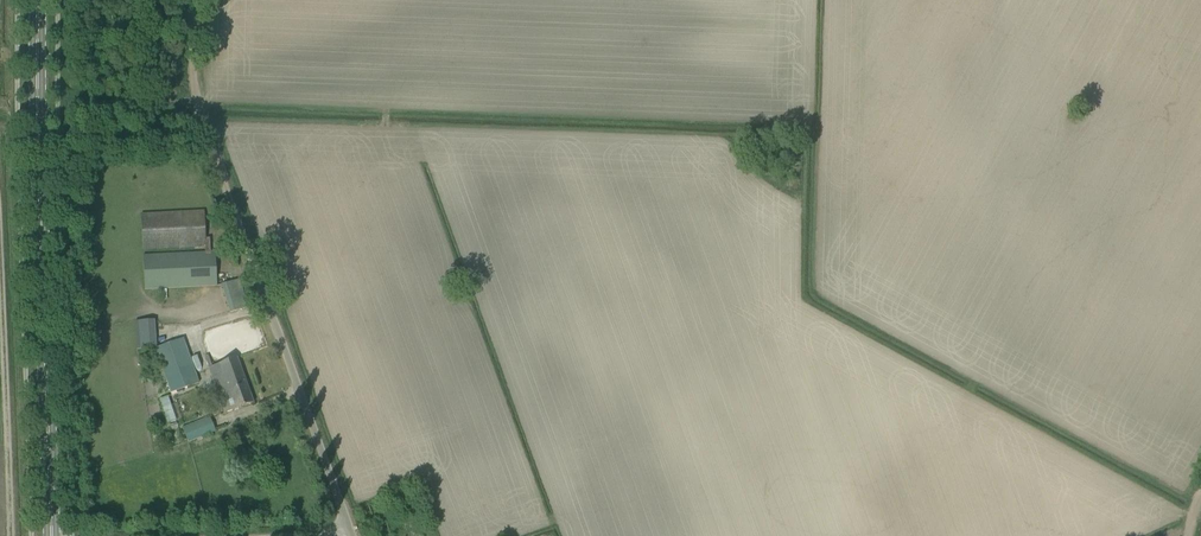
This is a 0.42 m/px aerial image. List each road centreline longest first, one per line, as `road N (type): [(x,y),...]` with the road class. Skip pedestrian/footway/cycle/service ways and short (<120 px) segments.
road 1 (primary): [(52,535),(38,0)]
road 2 (track): [(11,535),(0,174)]
road 3 (track): [(268,314),(196,84),(195,0)]
road 4 (unclassified): [(353,533),(268,314)]

